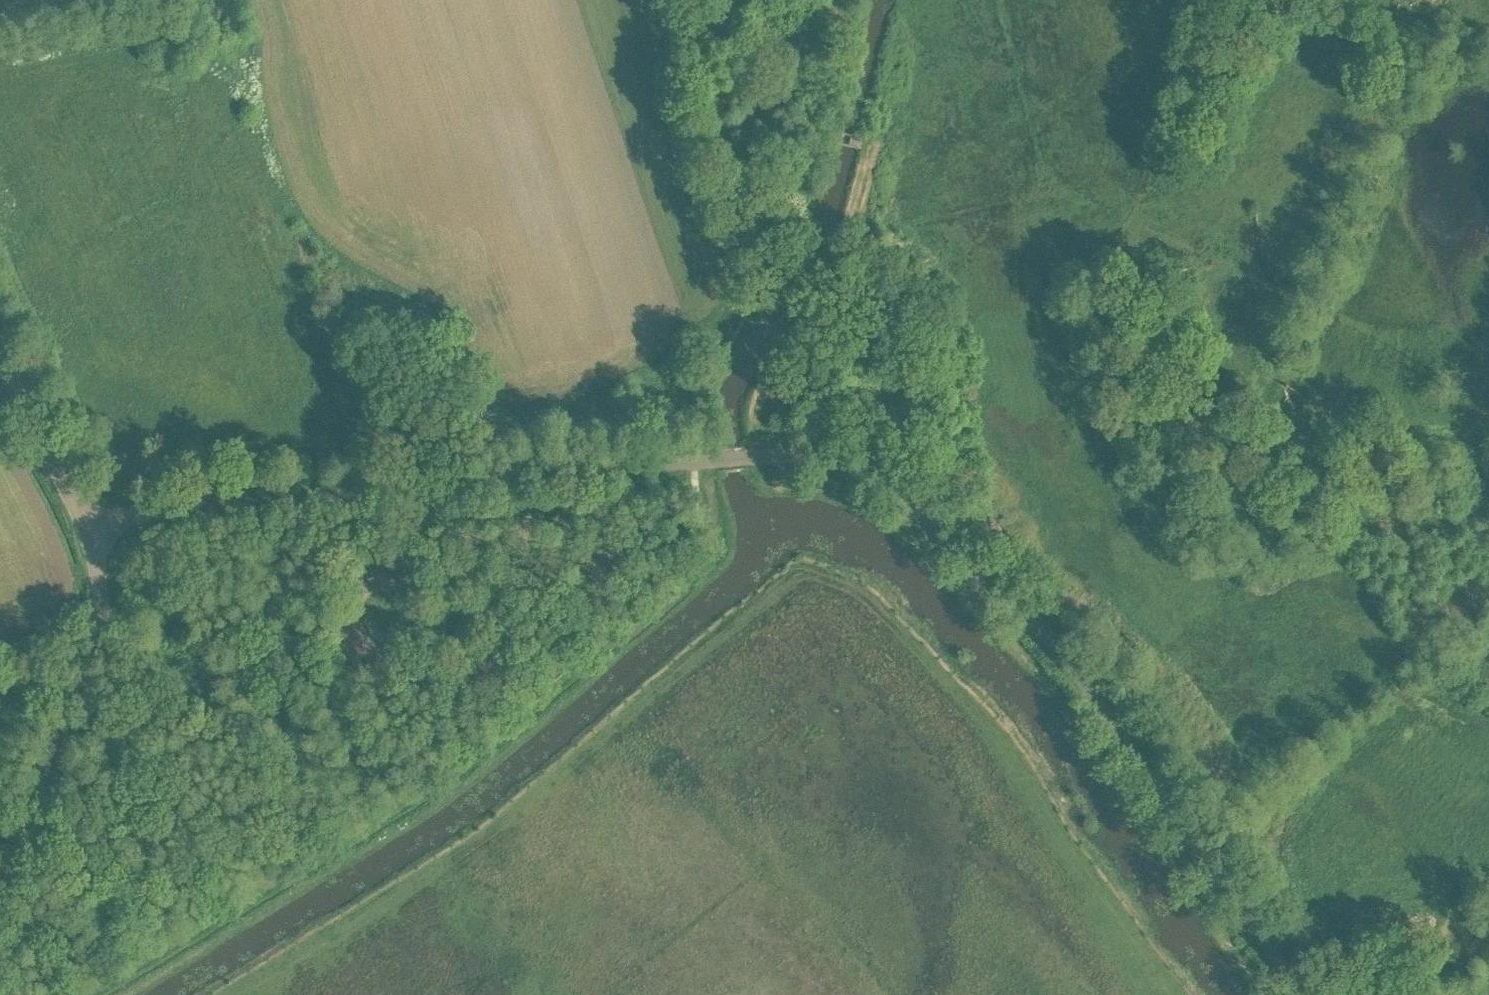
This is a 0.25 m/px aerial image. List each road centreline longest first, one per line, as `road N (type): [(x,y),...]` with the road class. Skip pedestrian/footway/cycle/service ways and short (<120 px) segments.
road 1 (track): [(114,994),(445,805),(717,568),(693,489),(701,462)]
road 2 (unclassified): [(755,457),(854,469),(916,506),(1088,689),(1307,994)]
road 3 (unclassified): [(755,457),(193,506),(91,538)]
road 4 (unclassified): [(0,883),(104,656),(91,538)]
road 5 (unclassified): [(91,538),(0,354)]

